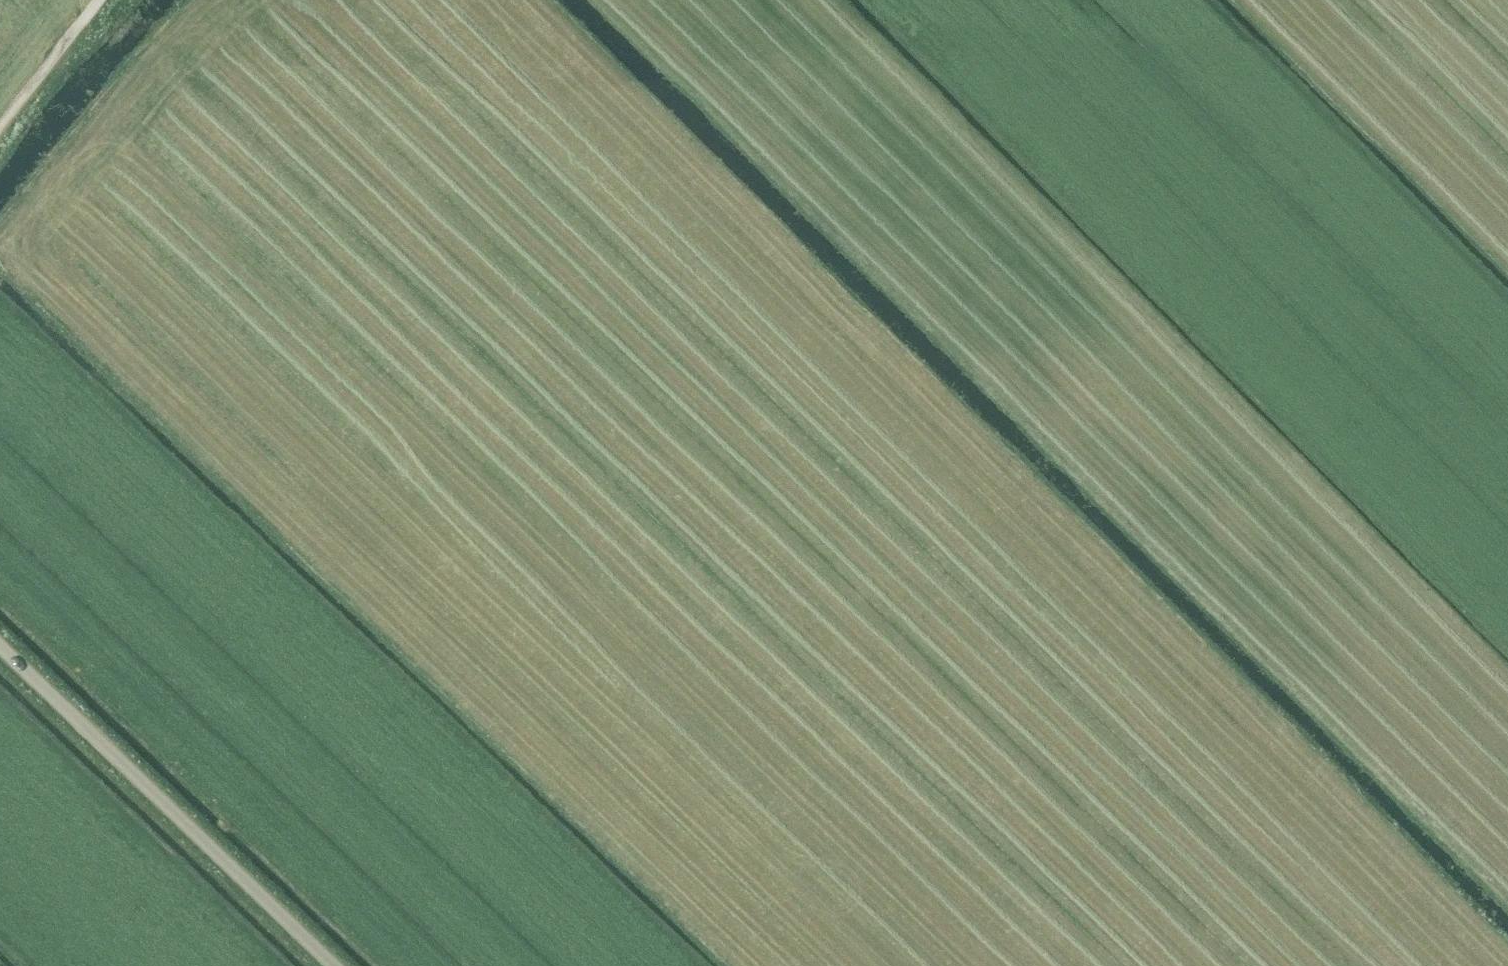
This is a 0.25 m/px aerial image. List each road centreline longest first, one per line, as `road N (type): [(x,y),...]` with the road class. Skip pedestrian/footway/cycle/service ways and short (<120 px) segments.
road 1 (unclassified): [(332,965),(0,650)]

